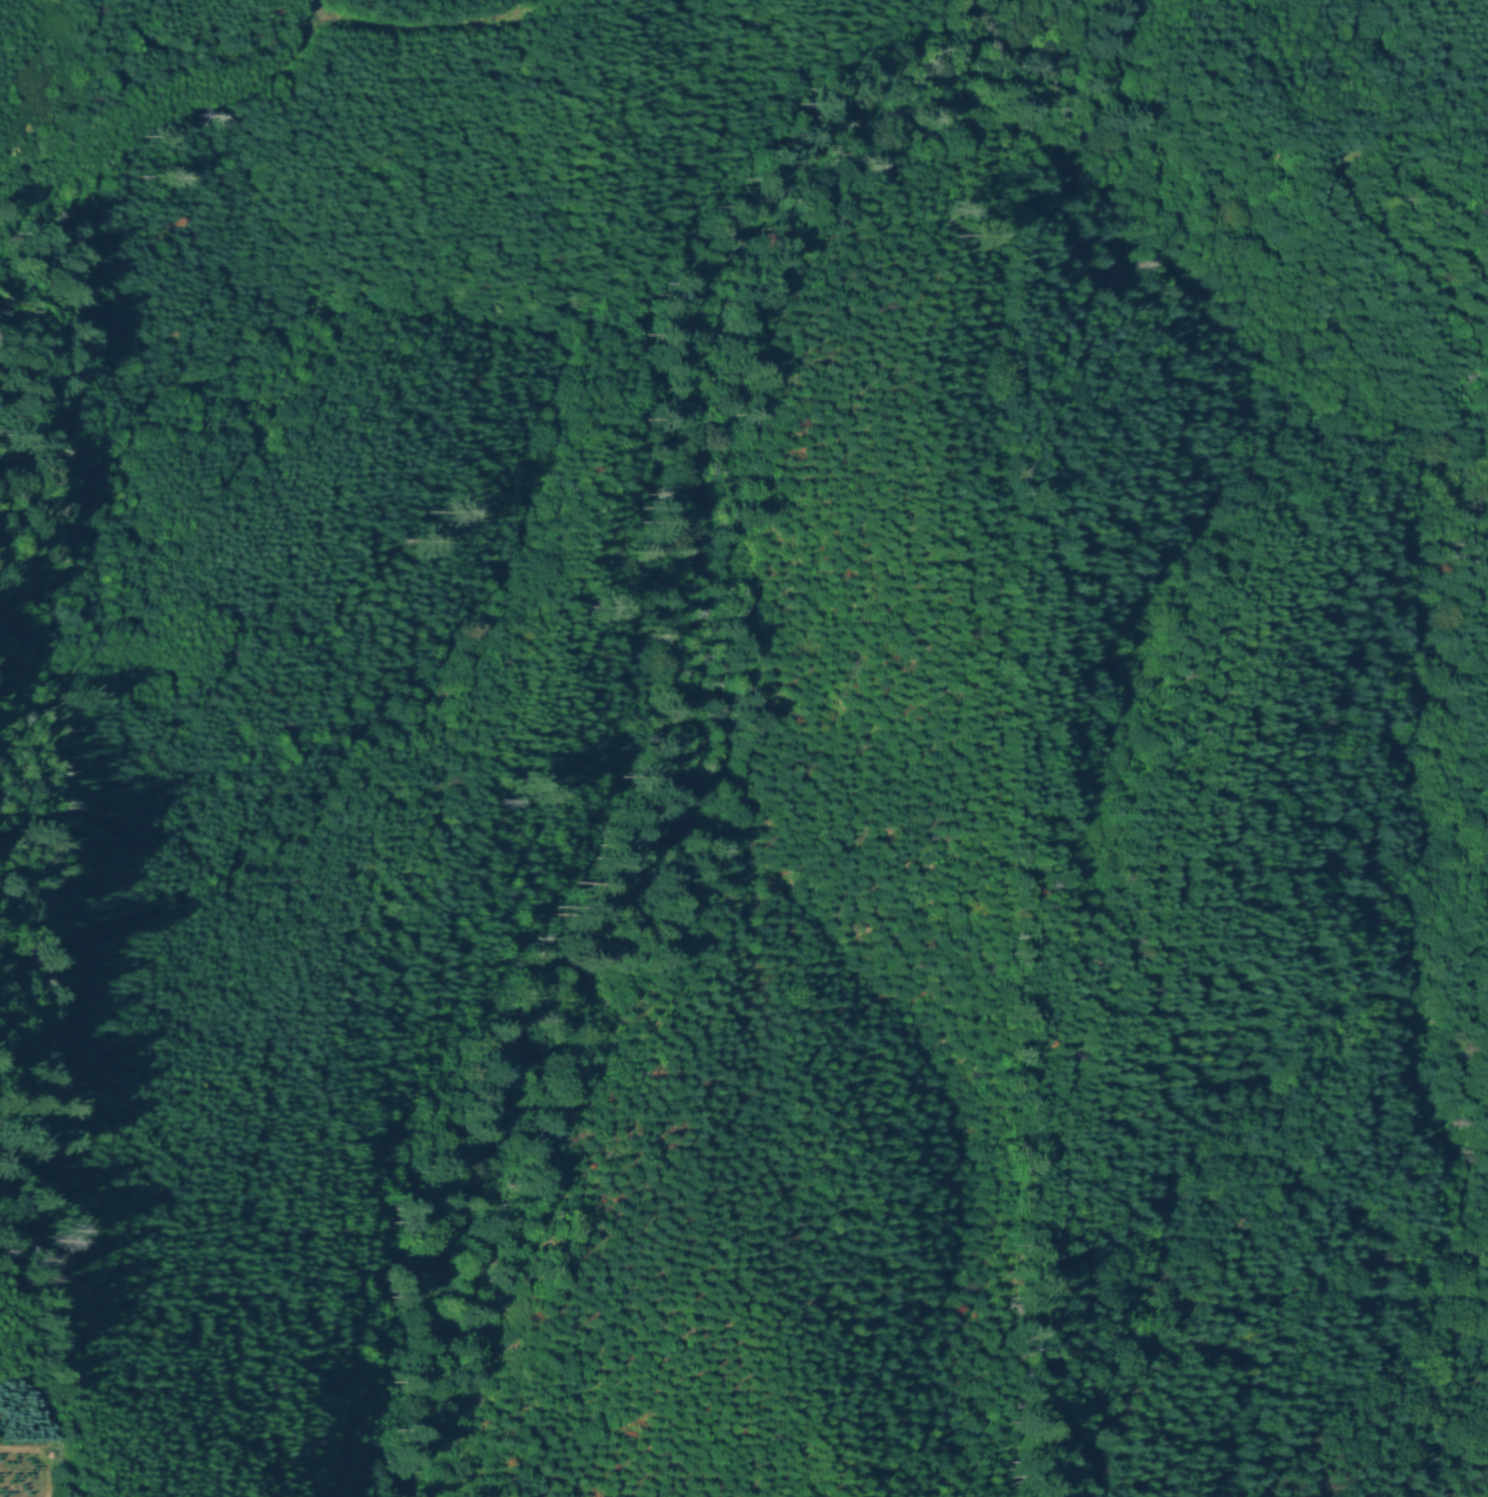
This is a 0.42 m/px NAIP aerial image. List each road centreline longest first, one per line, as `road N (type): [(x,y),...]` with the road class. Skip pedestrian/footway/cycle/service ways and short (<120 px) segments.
road 1 (track): [(309,14),(422,31),(518,13)]

